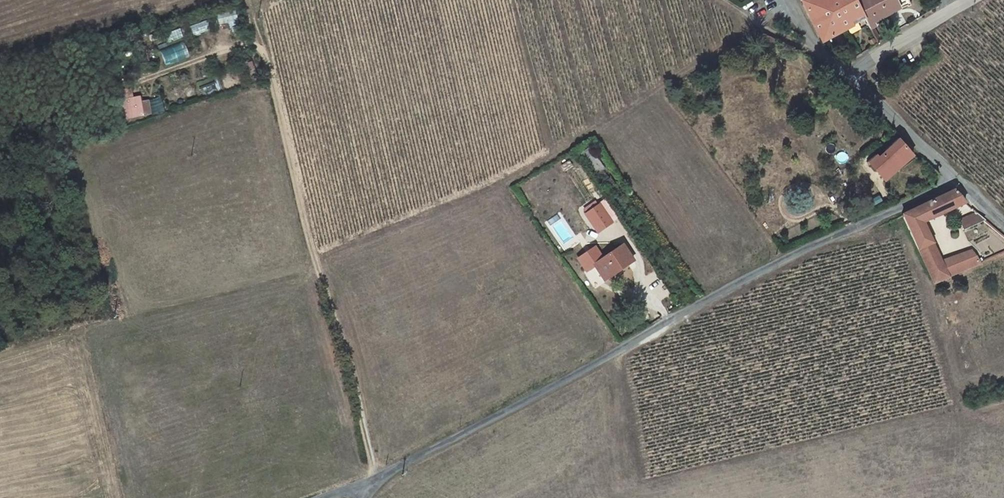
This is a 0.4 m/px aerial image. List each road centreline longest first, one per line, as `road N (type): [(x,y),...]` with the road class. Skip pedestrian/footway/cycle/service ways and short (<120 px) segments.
road 1 (unclassified): [(362,485),(760,272),(955,182)]
road 2 (track): [(374,479),(261,53),(233,48),(142,82)]
road 3 (unclassified): [(955,182),(840,76)]
road 4 (unclassified): [(840,76),(971,0)]

